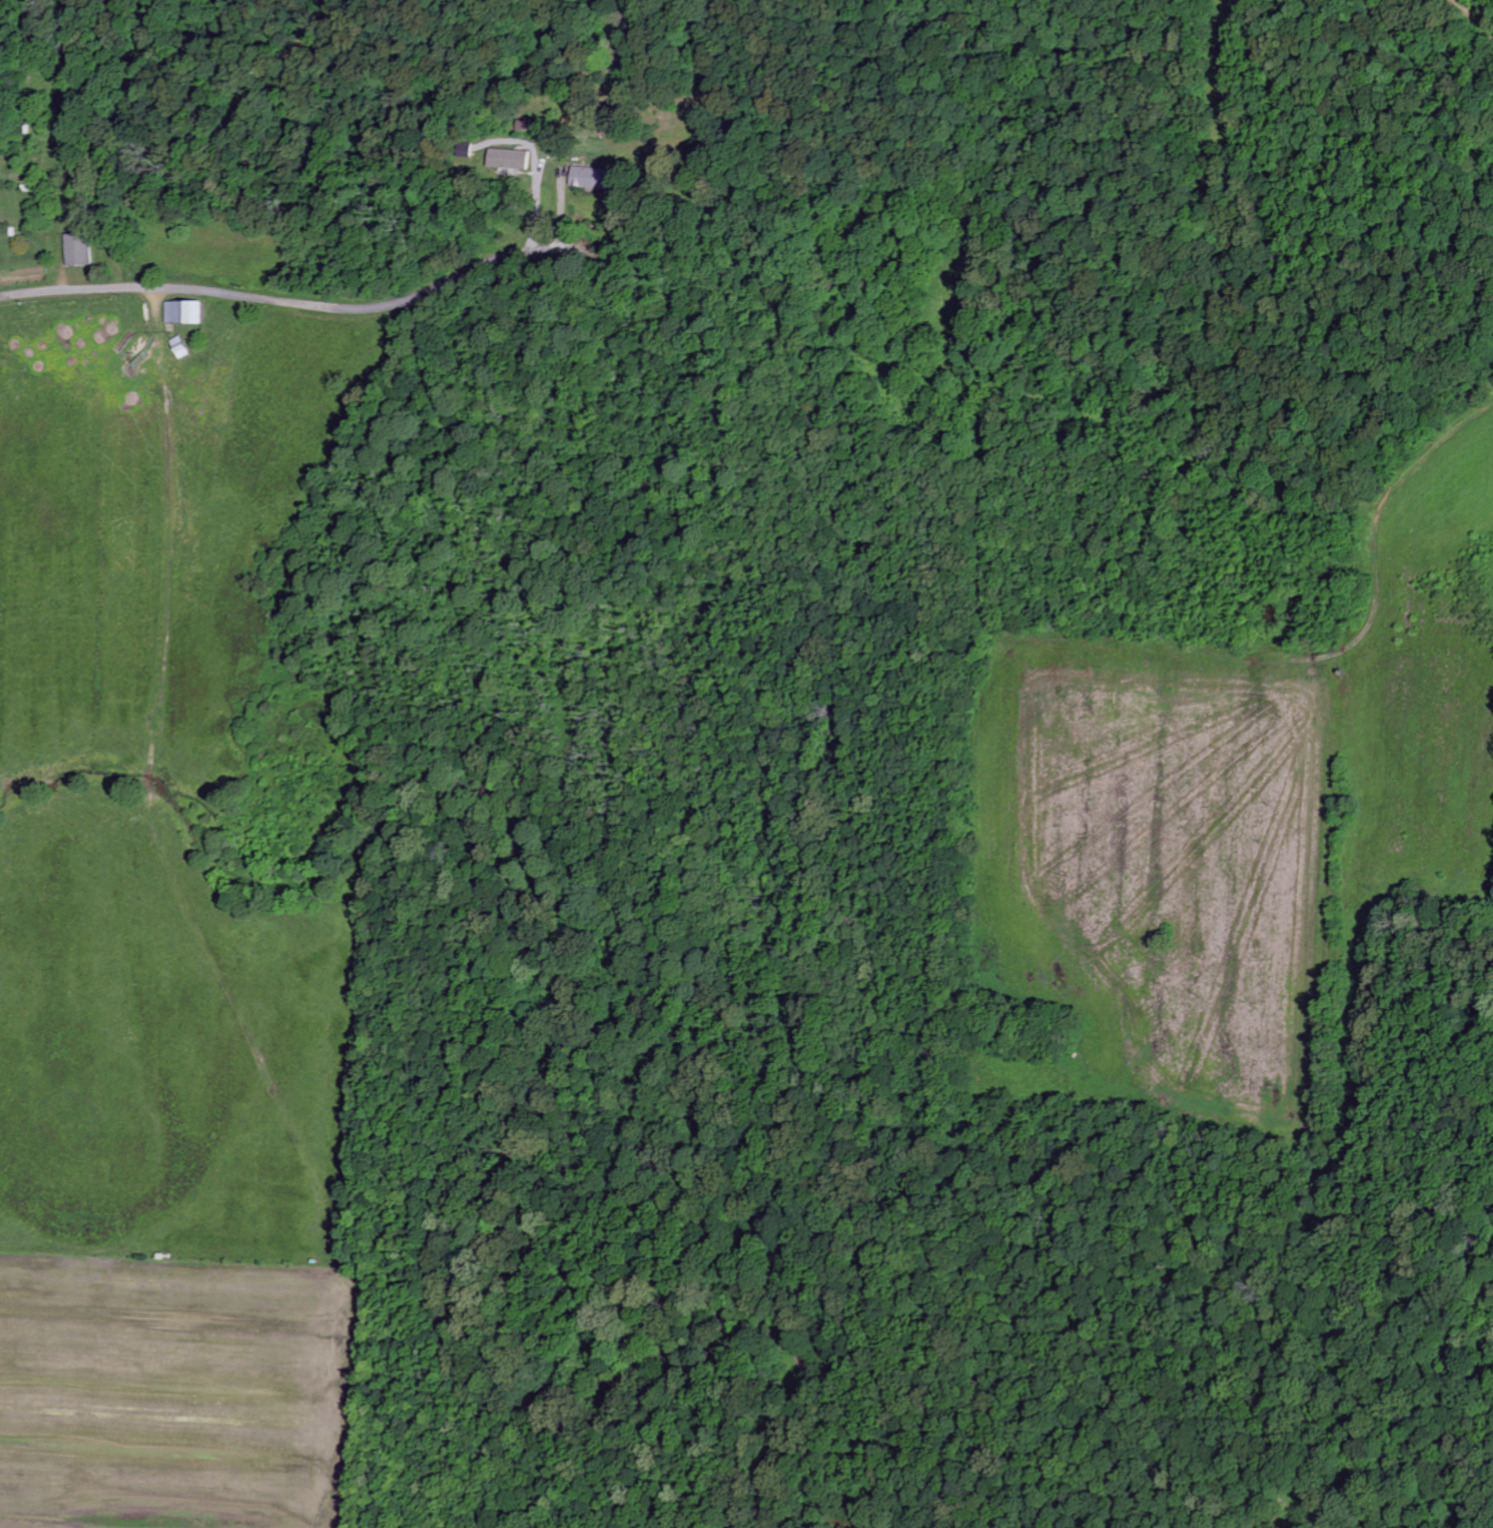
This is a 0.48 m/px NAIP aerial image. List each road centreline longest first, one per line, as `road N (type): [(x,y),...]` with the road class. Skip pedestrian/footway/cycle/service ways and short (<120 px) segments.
road 1 (residential): [(0,298),(175,288),(376,308),(517,253),(604,253)]

